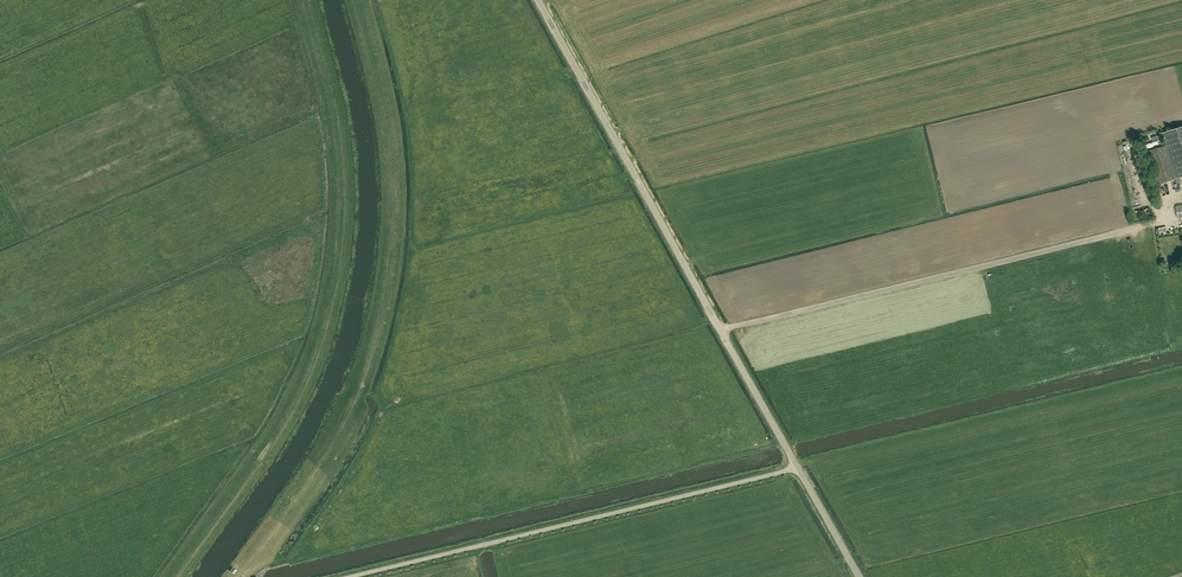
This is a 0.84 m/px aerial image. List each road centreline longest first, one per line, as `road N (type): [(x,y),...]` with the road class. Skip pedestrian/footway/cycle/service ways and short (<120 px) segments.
road 1 (unclassified): [(796,468),(539,0)]
road 2 (unclassified): [(348,576),(796,468)]
road 3 (unclassified): [(859,576),(796,468)]

